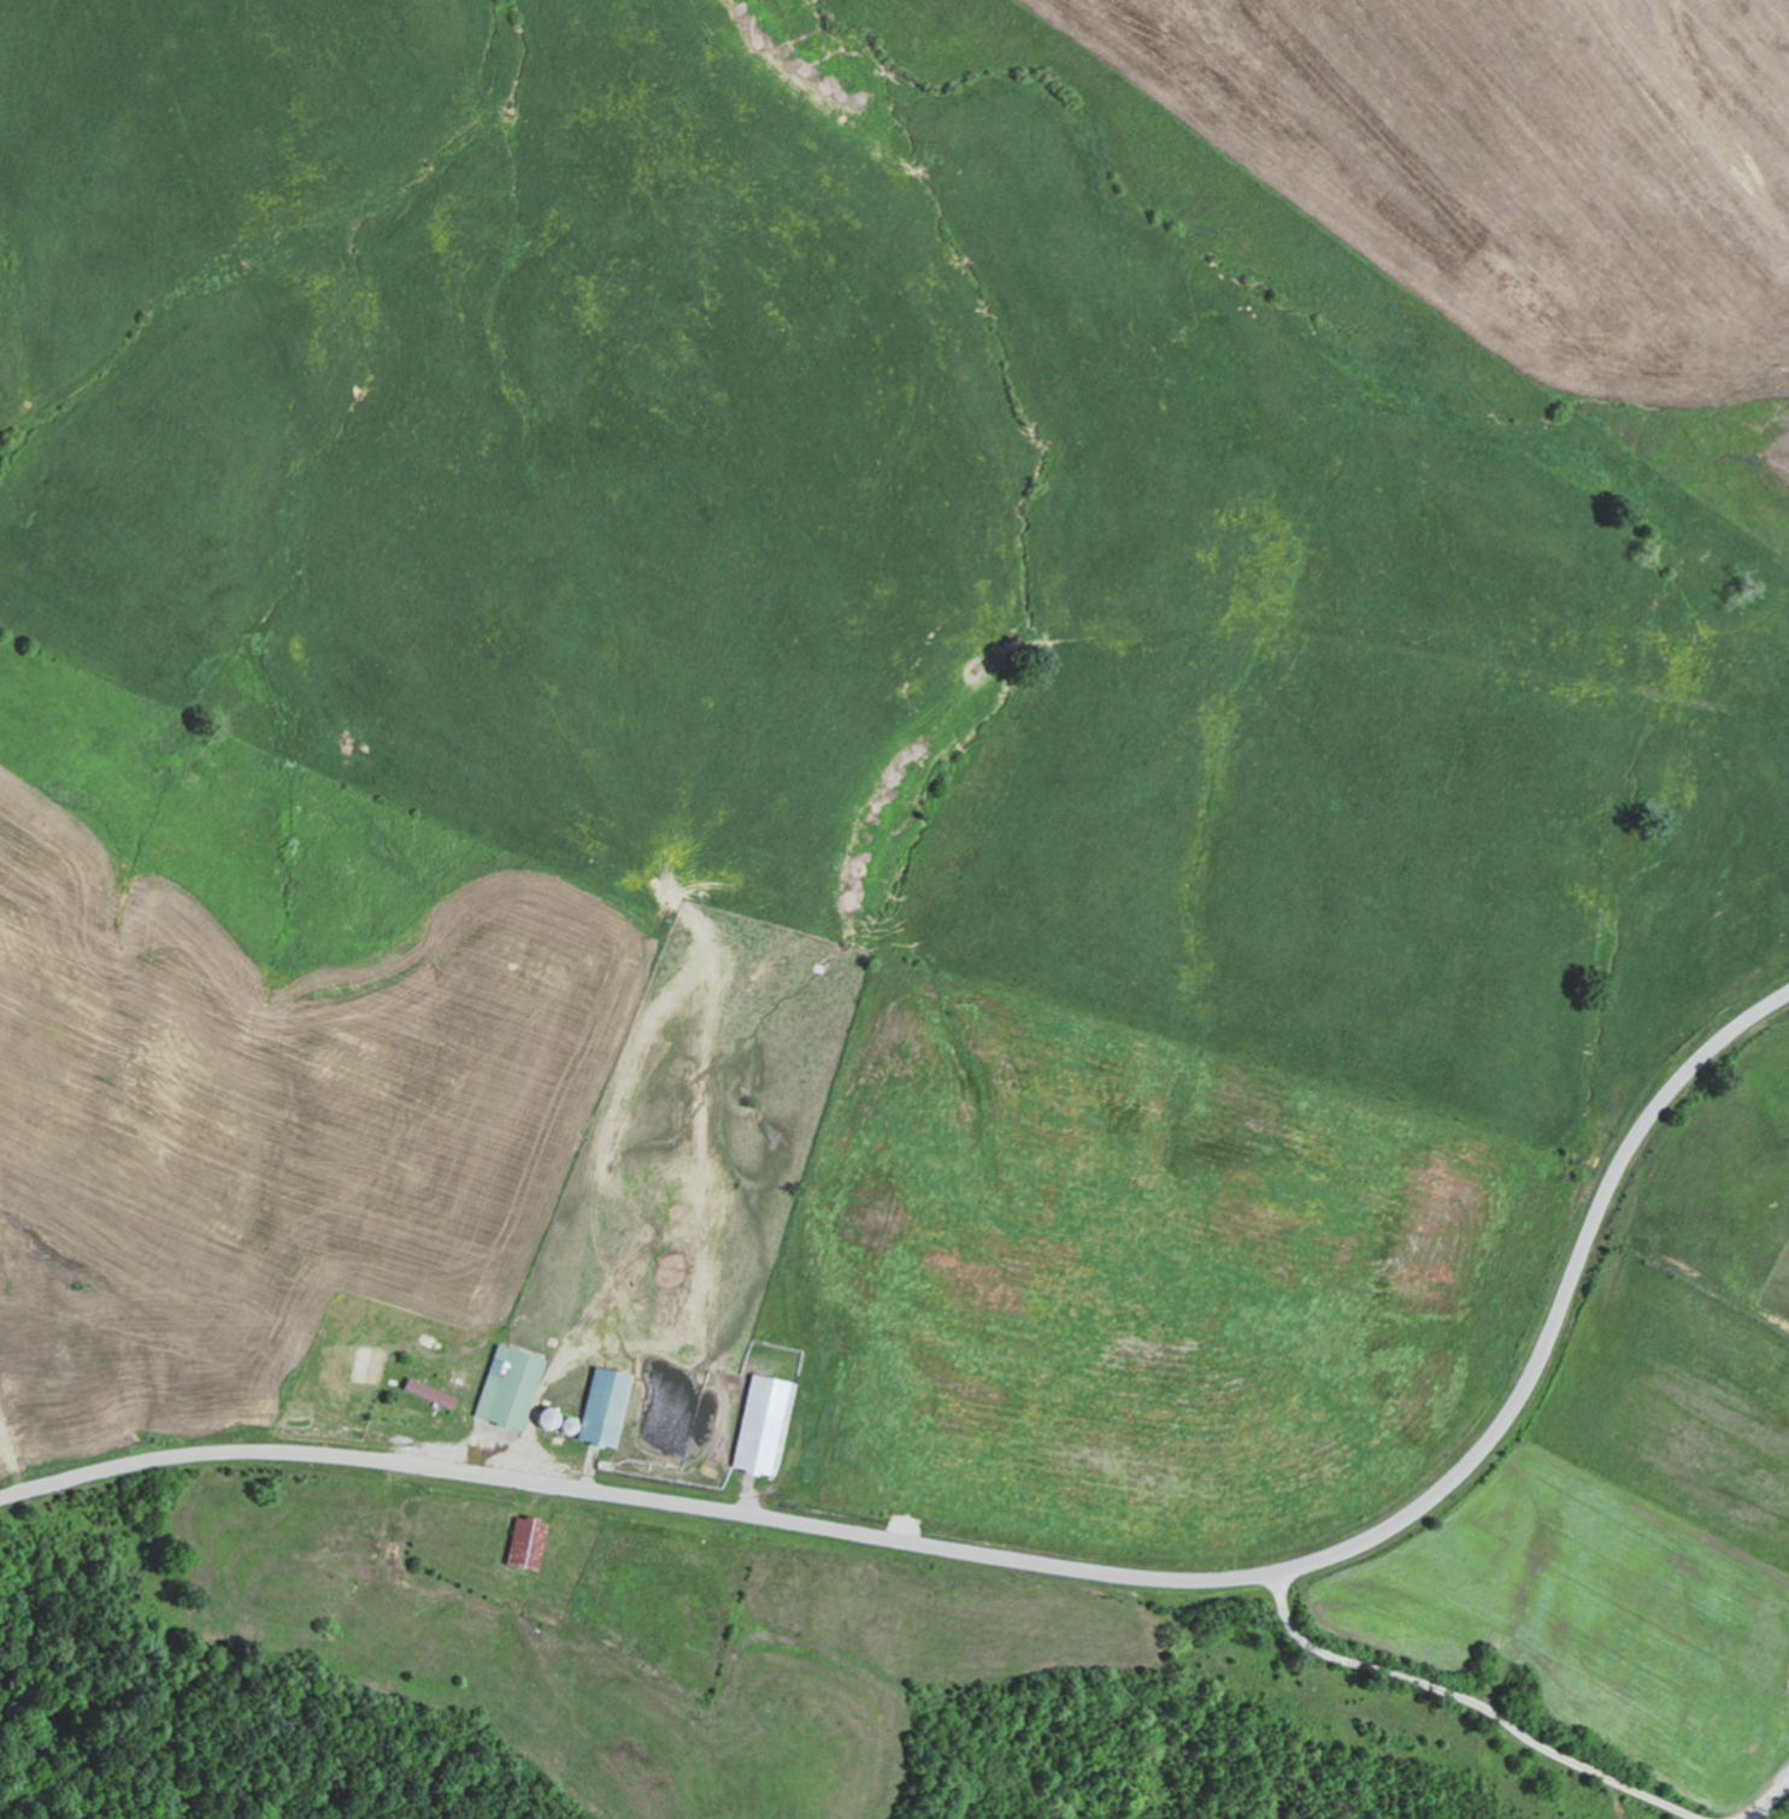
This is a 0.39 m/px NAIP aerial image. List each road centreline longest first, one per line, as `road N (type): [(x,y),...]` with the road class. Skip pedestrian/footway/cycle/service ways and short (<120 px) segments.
road 1 (secondary): [(0,1500),(163,1461),(264,1454),(622,1497),(1144,1579),(1229,1580),(1329,1559),(1408,1518),(1507,1423),(1552,1337),(1605,1200),(1653,1114),(1722,1042),(1788,995)]
road 2 (residential): [(1788,1776),(1752,1811),(1709,1813),(1476,1699),(1361,1659),(1289,1623),(1285,1571)]
road 3 (residential): [(189,1458),(0,1271)]

